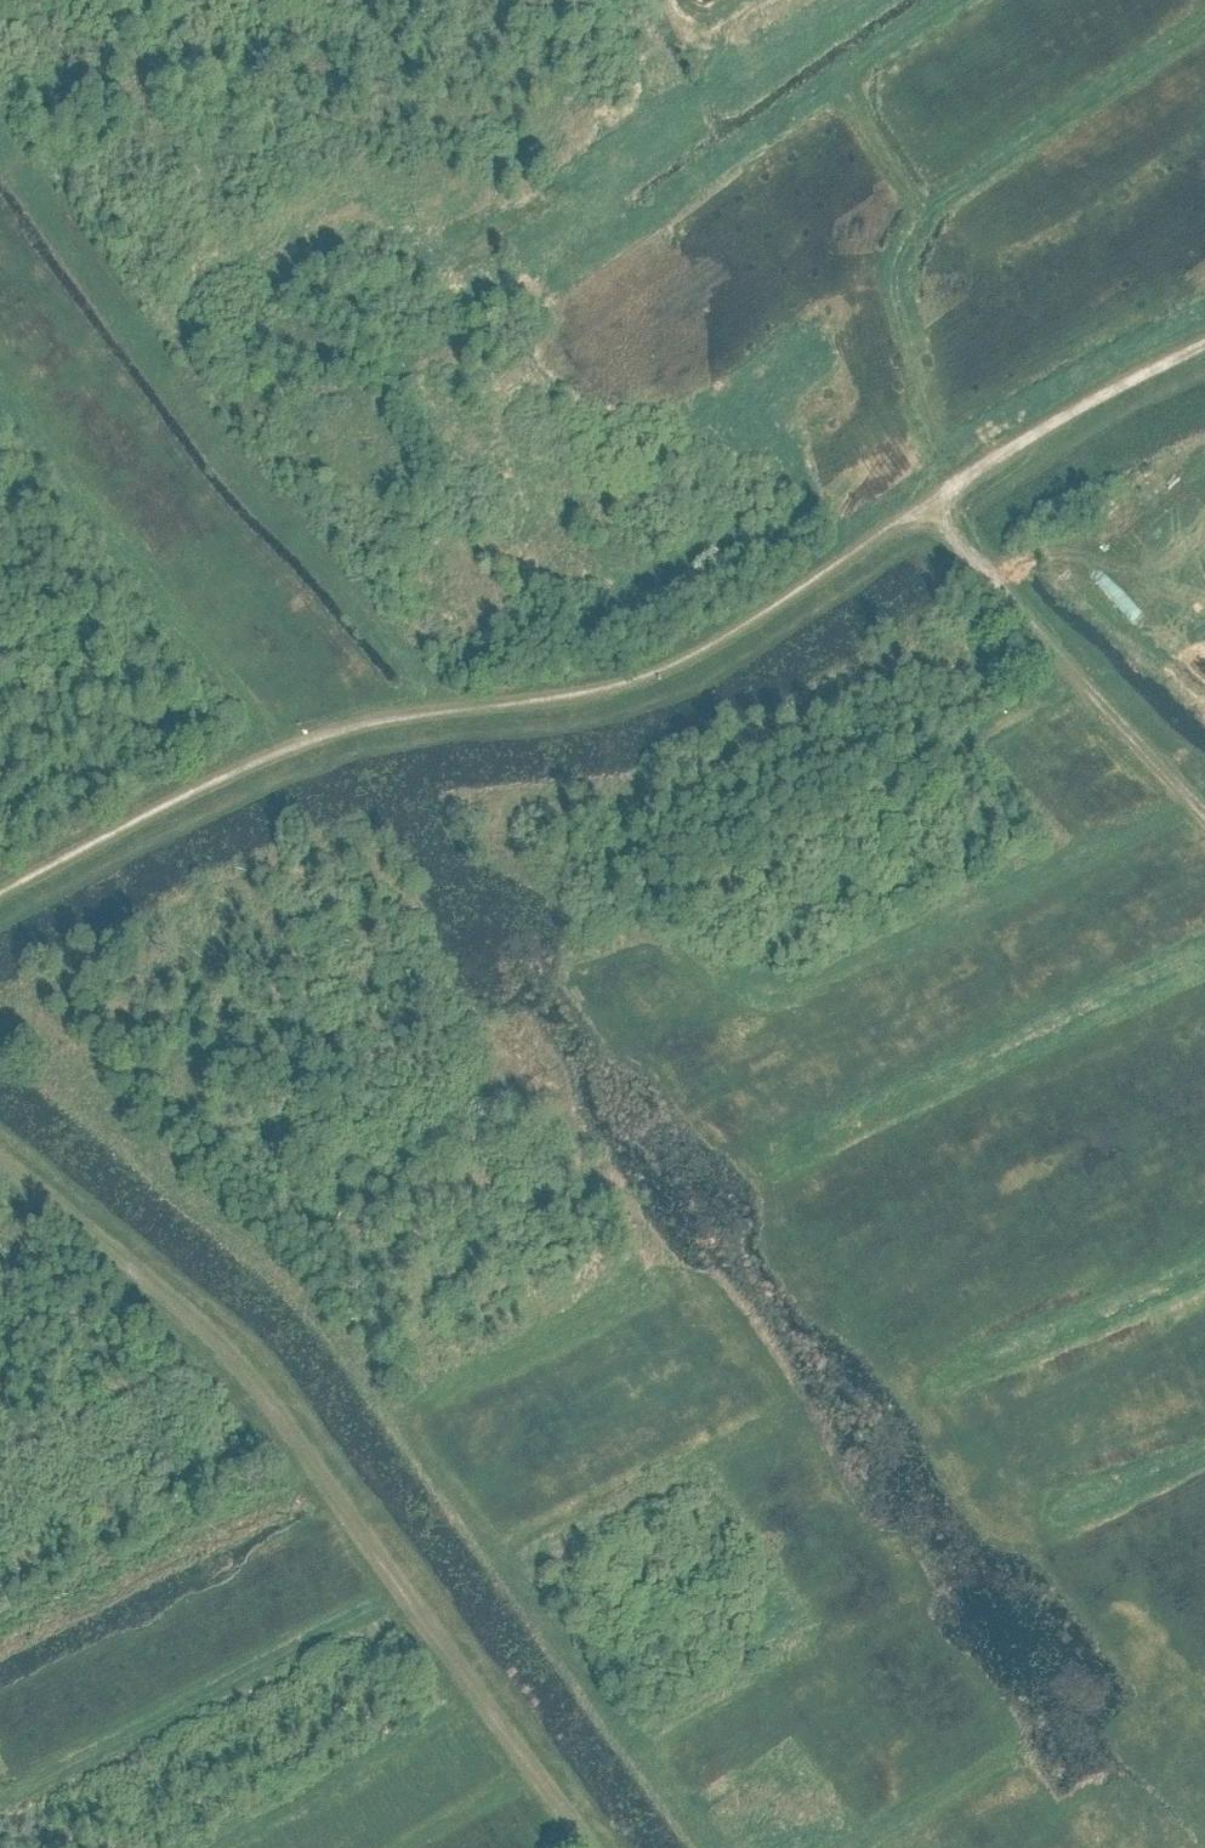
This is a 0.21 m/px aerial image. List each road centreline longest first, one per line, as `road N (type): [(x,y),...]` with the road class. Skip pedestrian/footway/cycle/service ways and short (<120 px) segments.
road 1 (track): [(1204,345),(1066,416),(680,666),(609,691),(328,735),(200,789),(0,896)]
road 2 (track): [(0,1162),(181,1317),(267,1405),(590,1847)]
road 3 (track): [(1204,820),(924,508)]

